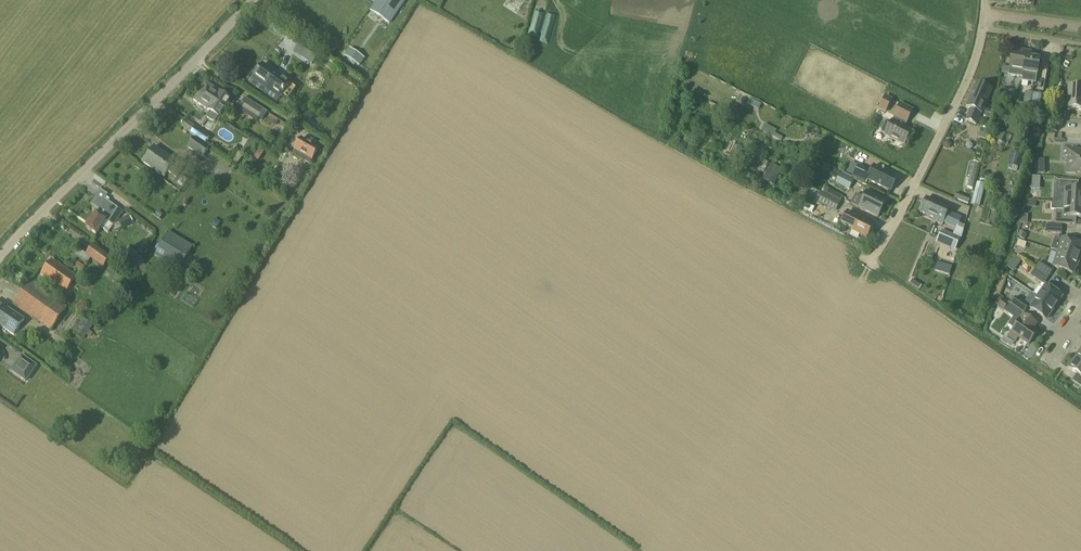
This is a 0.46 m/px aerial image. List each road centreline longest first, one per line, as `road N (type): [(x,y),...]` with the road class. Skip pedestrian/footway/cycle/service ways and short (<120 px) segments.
road 1 (unclassified): [(0,258),(256,0)]
road 2 (residential): [(870,264),(944,129),(984,13)]

